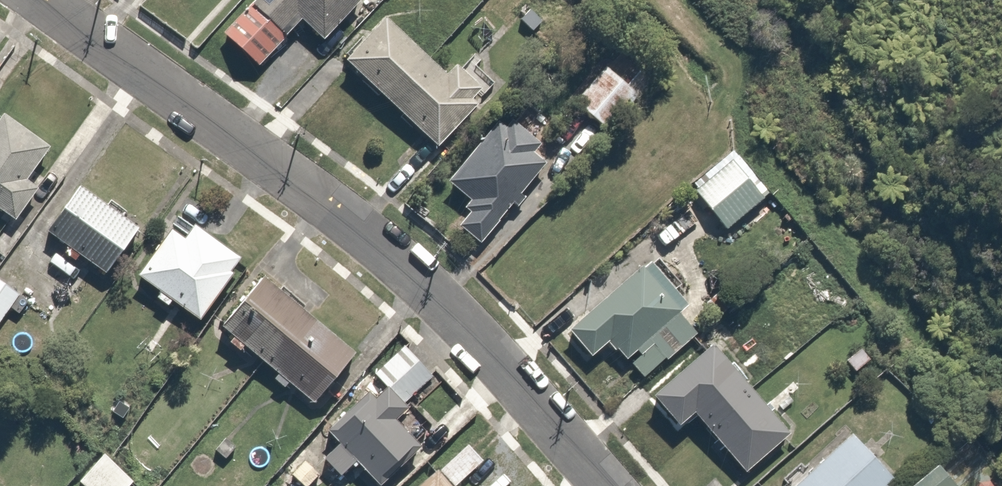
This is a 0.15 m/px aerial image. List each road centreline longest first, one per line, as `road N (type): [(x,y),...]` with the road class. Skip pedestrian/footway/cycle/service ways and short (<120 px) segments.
road 1 (residential): [(609,485),(377,243),(42,0)]

